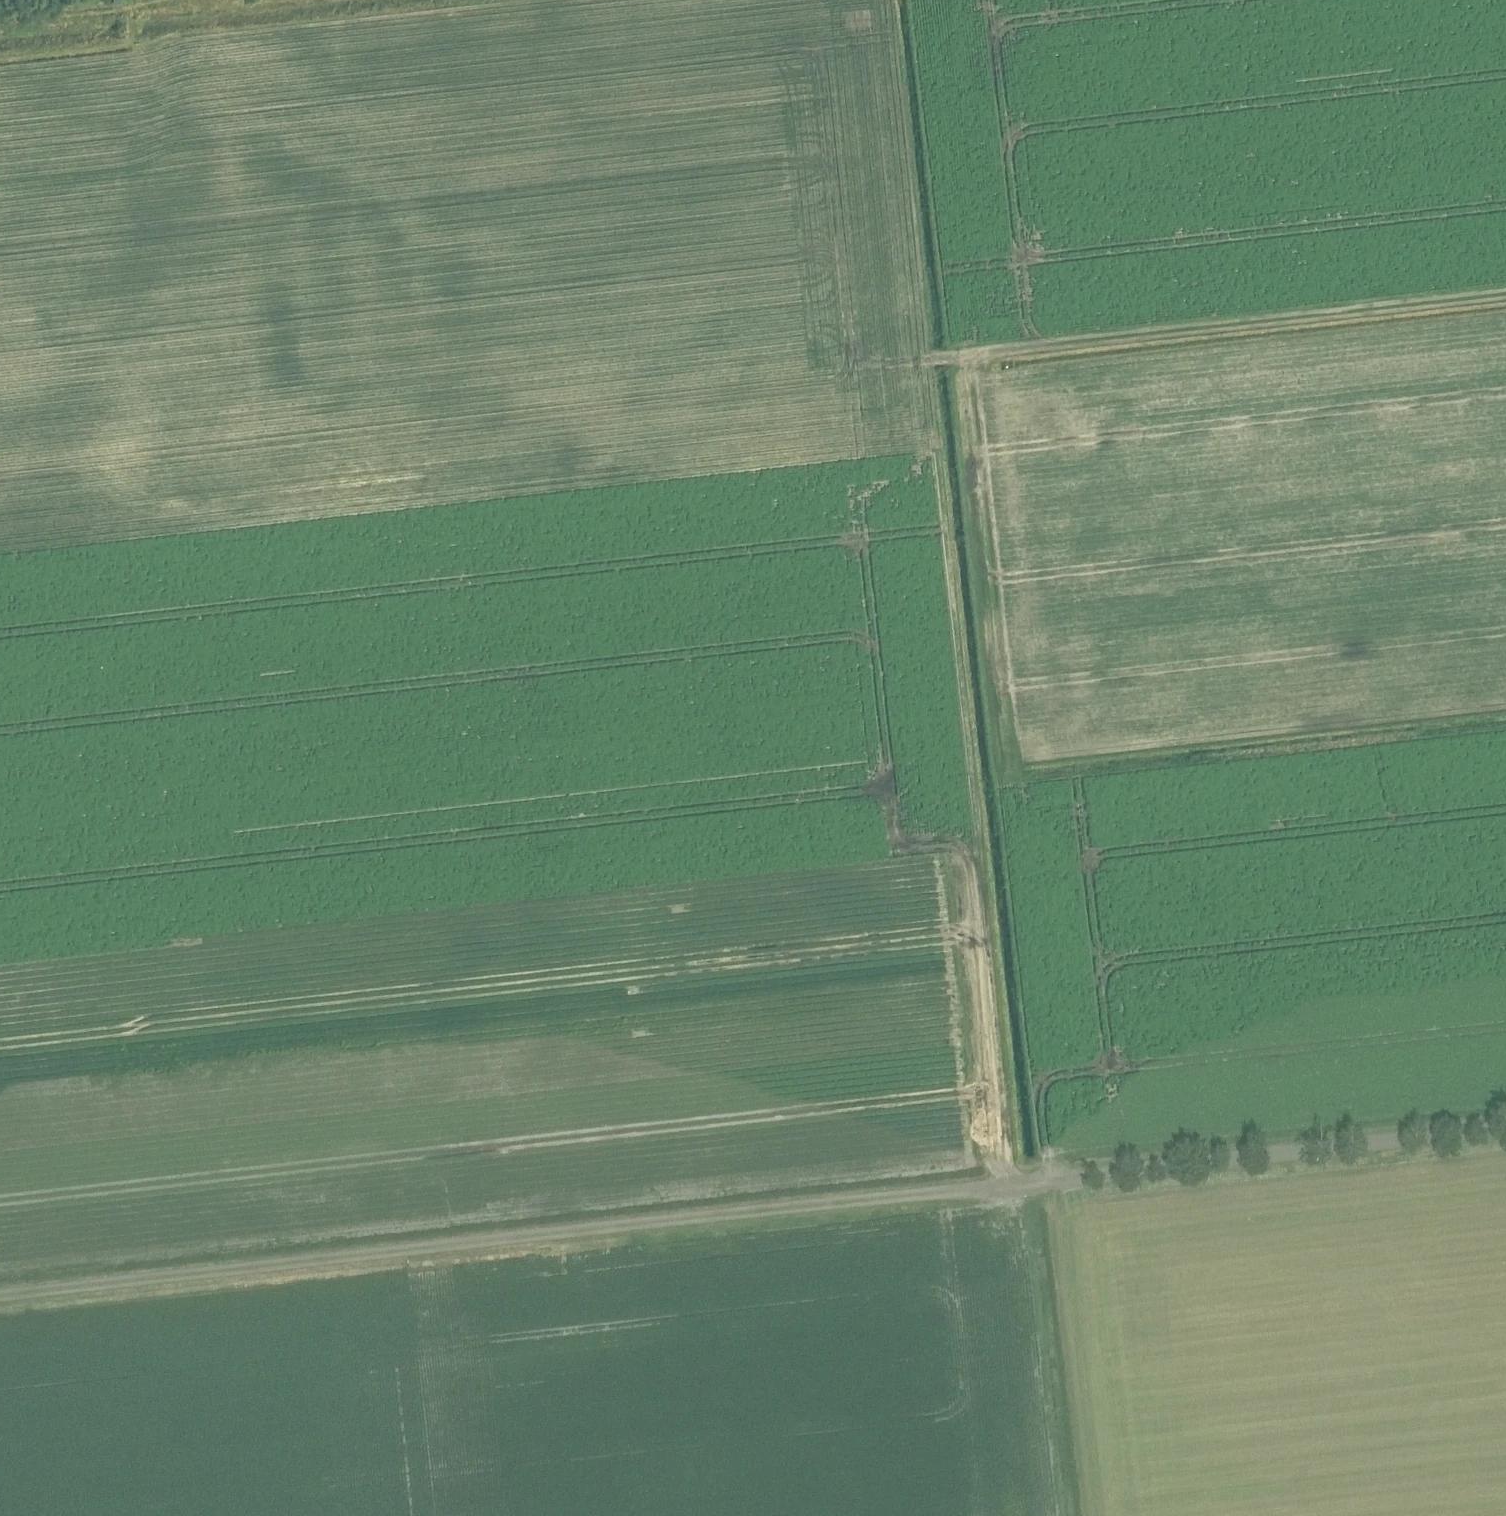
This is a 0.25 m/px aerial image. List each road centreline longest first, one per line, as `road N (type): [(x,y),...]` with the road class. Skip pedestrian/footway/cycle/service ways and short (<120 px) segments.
road 1 (track): [(132,2),(0,19)]

